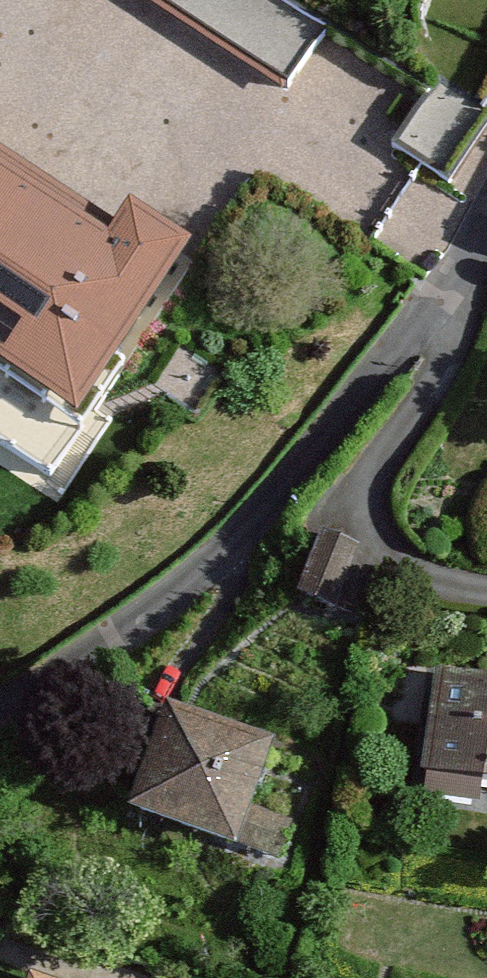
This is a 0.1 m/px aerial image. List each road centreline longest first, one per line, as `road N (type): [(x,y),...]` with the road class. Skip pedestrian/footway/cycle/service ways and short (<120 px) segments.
road 1 (residential): [(0,713),(111,649),(246,553),(447,289)]
road 2 (residential): [(447,289),(461,342),(374,482),(384,536),(410,577),(486,594)]

